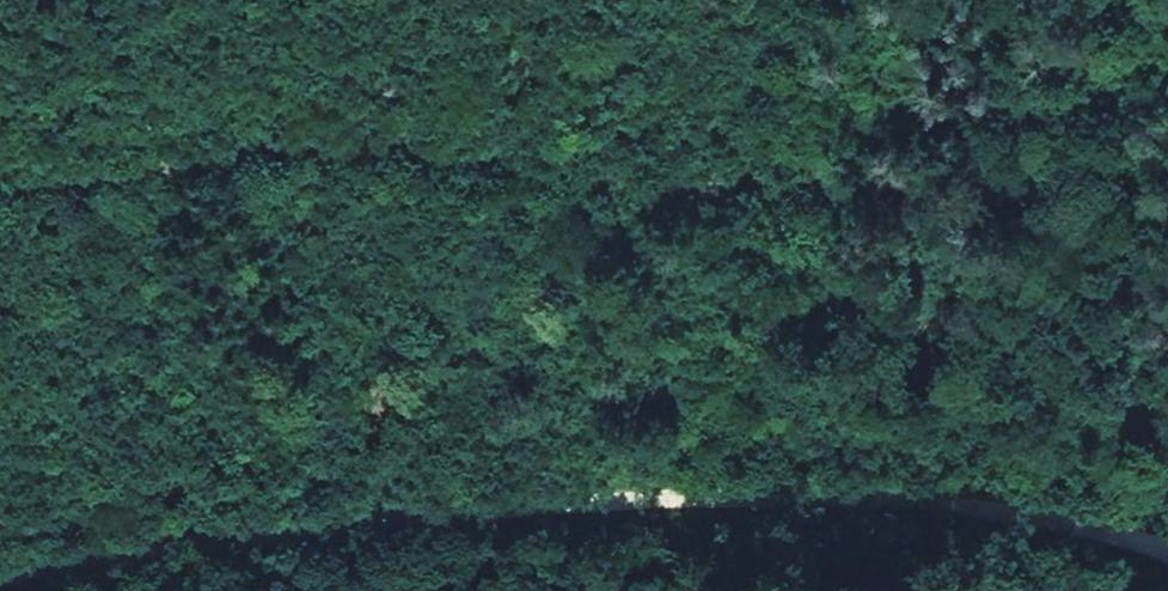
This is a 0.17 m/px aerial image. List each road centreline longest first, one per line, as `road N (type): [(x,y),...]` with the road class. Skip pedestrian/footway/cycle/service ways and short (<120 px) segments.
road 1 (track): [(0,586),(176,549),(759,502),(1036,525),(1167,558)]
road 2 (track): [(0,199),(396,153),(874,206),(1120,191),(1167,198)]

